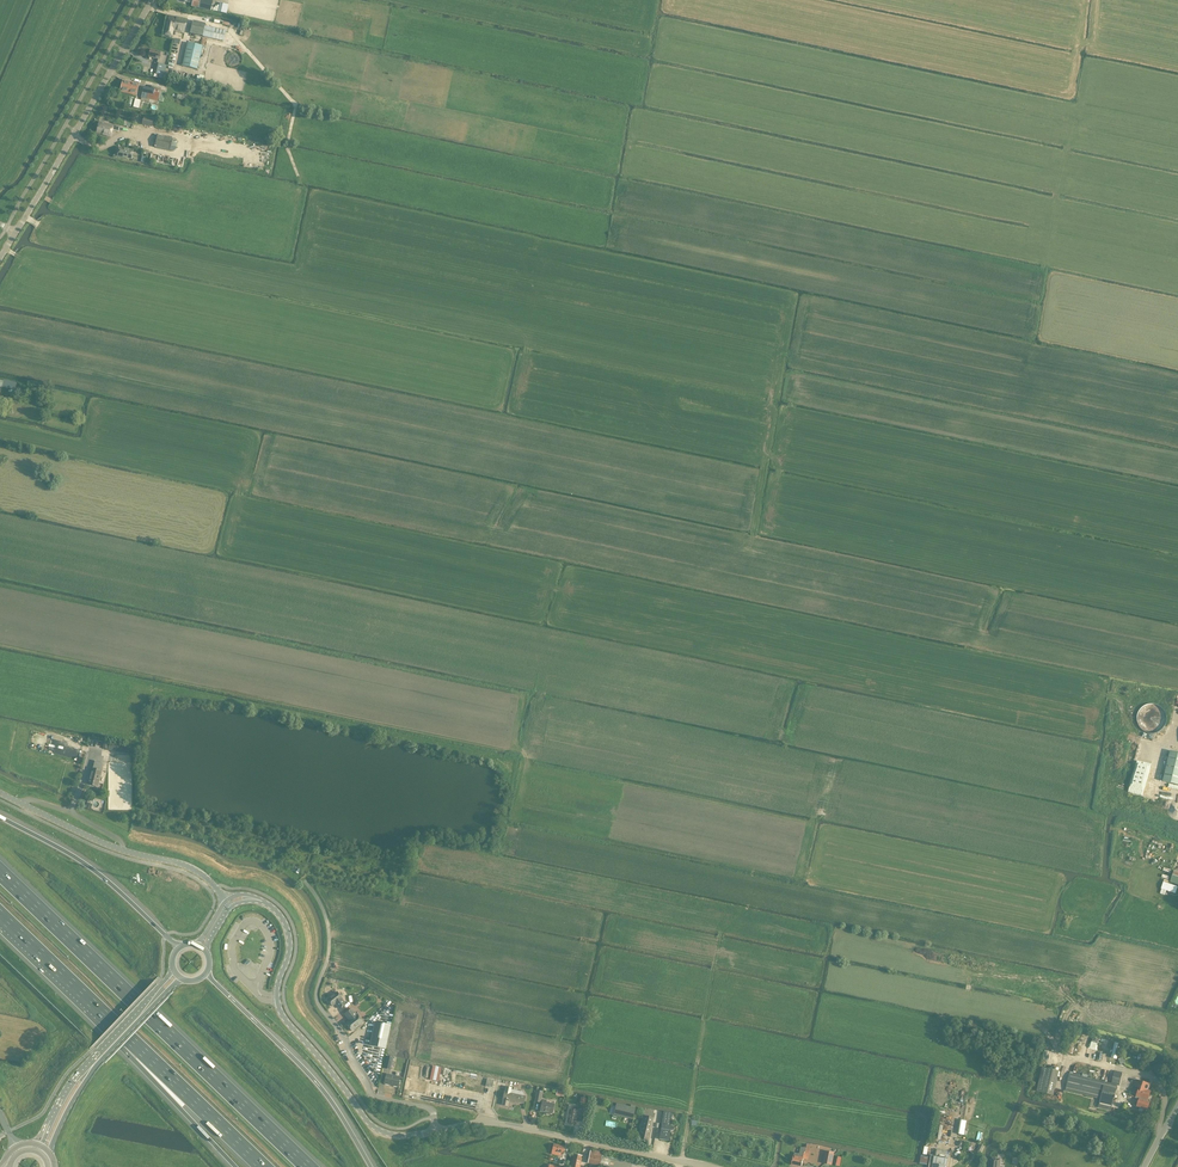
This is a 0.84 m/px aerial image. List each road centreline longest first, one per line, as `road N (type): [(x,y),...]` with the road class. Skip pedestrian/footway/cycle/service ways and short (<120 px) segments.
road 1 (motorway): [(308,1166),(0,872)]
road 2 (unclassified): [(437,1131),(397,1136),(373,1126),(287,1022),(277,998),(289,933),(262,901)]
road 3 (unclassified): [(437,1131),(429,1109),(371,1095),(318,1003),(330,939),(307,881)]
road 4 (unclassified): [(708,1166),(502,1123),(437,1131)]
road 5 (tertiary): [(154,0),(17,231)]
road 6 (motorway): [(371,1166),(312,1077),(206,973)]
road 7 (motorway): [(179,948),(97,872),(0,818)]
road 8 (motorway): [(127,1036),(263,1166)]
road 9 (motorway): [(0,915),(127,1036)]
road 10 (motorway): [(127,1036),(235,1166)]

